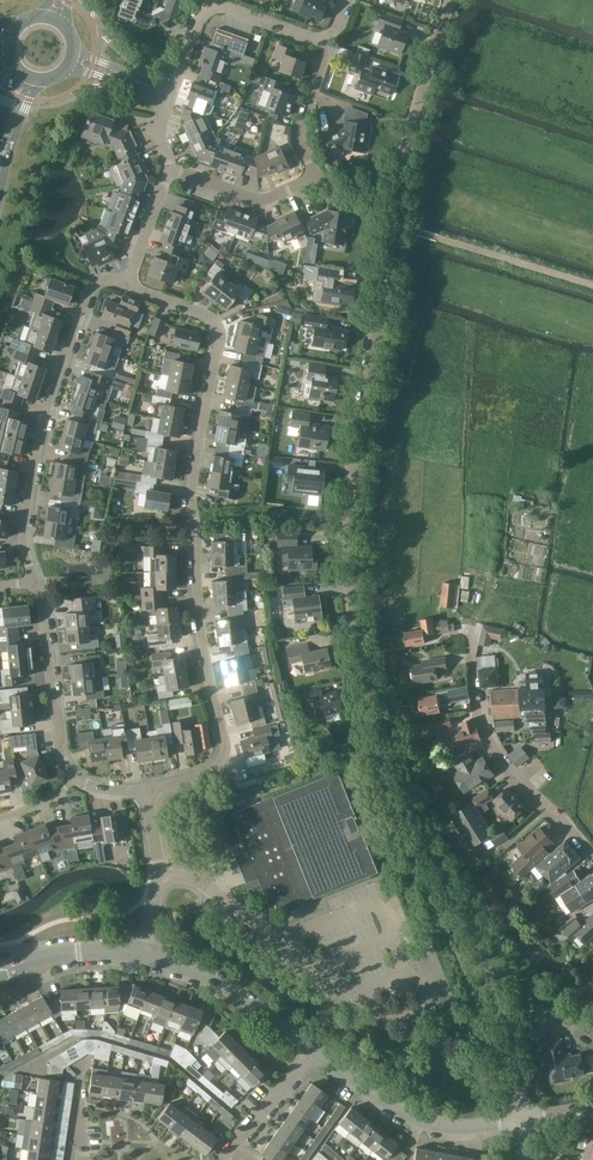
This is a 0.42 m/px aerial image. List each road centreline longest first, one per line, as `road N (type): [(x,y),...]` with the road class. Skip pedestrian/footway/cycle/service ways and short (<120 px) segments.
road 1 (residential): [(524,1118),(482,958),(407,809),(353,619),(351,470),(394,197)]
road 2 (residential): [(126,284),(207,315),(221,343),(191,497),(200,626),(224,756),(201,776),(146,788)]
road 3 (residential): [(34,580),(25,520),(51,398),(89,289),(102,279),(126,284)]
road 4 (residential): [(592,858),(492,743),(474,693),(470,629)]
road 5 (unclassified): [(524,1118),(447,1126),(418,1118),(314,1048)]
road 6 (residential): [(394,197),(451,0)]
road 7 (residential): [(75,777),(58,748),(34,580)]
road 8 (unclassified): [(314,1048),(224,983),(142,954)]
road 9 (residential): [(169,171),(255,199),(315,176)]
road 10 (residential): [(315,176),(299,138),(325,57),(321,38)]
road 11 (residential): [(233,1159),(314,1048)]
road 12 (residential): [(205,0),(321,38)]
road 13 (residential): [(126,284),(169,171)]

